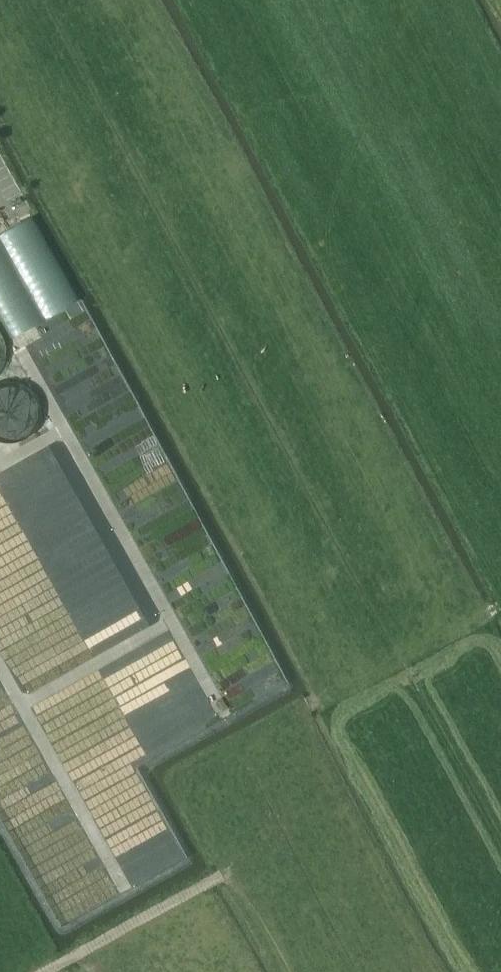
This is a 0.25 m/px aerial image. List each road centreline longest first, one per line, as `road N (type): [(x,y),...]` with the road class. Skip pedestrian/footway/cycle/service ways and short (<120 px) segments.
road 1 (track): [(222,877),(46,971)]

